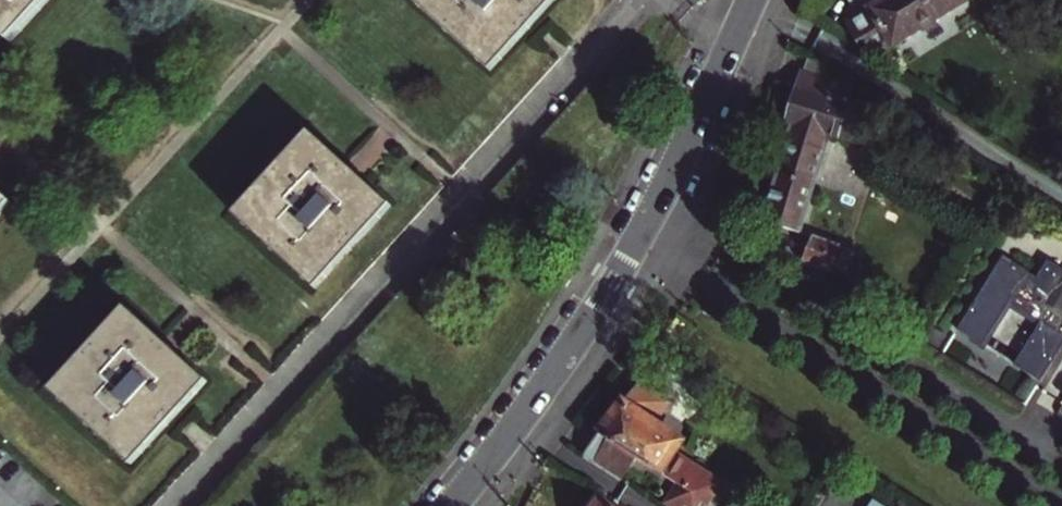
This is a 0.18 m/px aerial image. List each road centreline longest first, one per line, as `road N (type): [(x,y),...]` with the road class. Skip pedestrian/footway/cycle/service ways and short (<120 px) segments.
road 1 (residential): [(639,237),(1037,505)]
road 2 (tertiary): [(452,505),(639,237)]
road 3 (tertiary): [(639,237),(751,0)]

